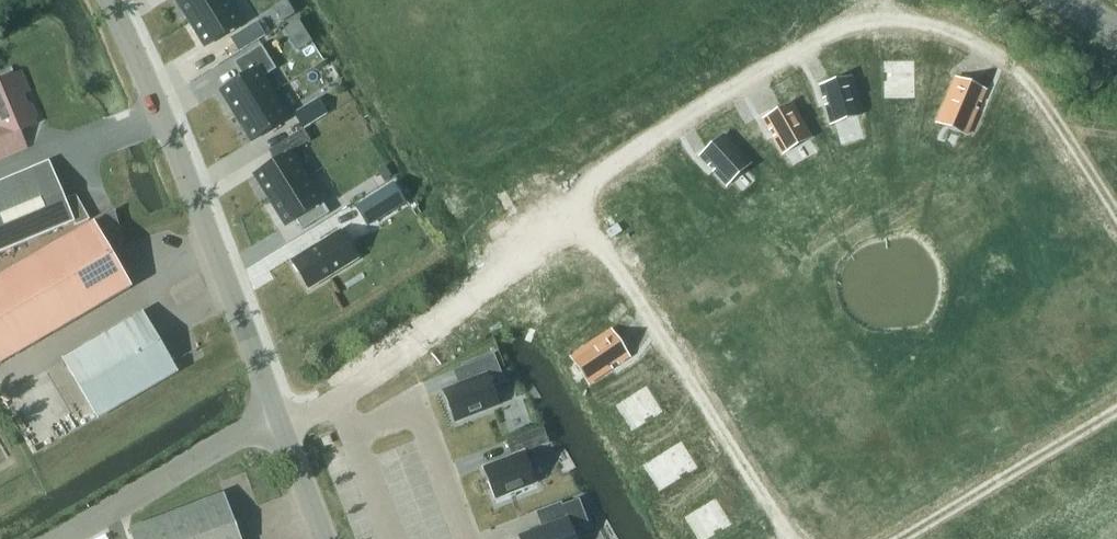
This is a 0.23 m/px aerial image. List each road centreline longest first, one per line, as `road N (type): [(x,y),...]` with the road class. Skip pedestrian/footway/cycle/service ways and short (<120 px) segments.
road 1 (track): [(573,219),(591,184),(712,106),(832,35),(892,22),(971,40),(1004,62),(1038,98),(1116,215)]
road 2 (tertiary): [(323,538),(108,0)]
road 3 (track): [(792,538),(602,247)]
road 4 (track): [(1116,413),(900,538)]
road 5 (track): [(409,353),(419,336),(573,219)]

